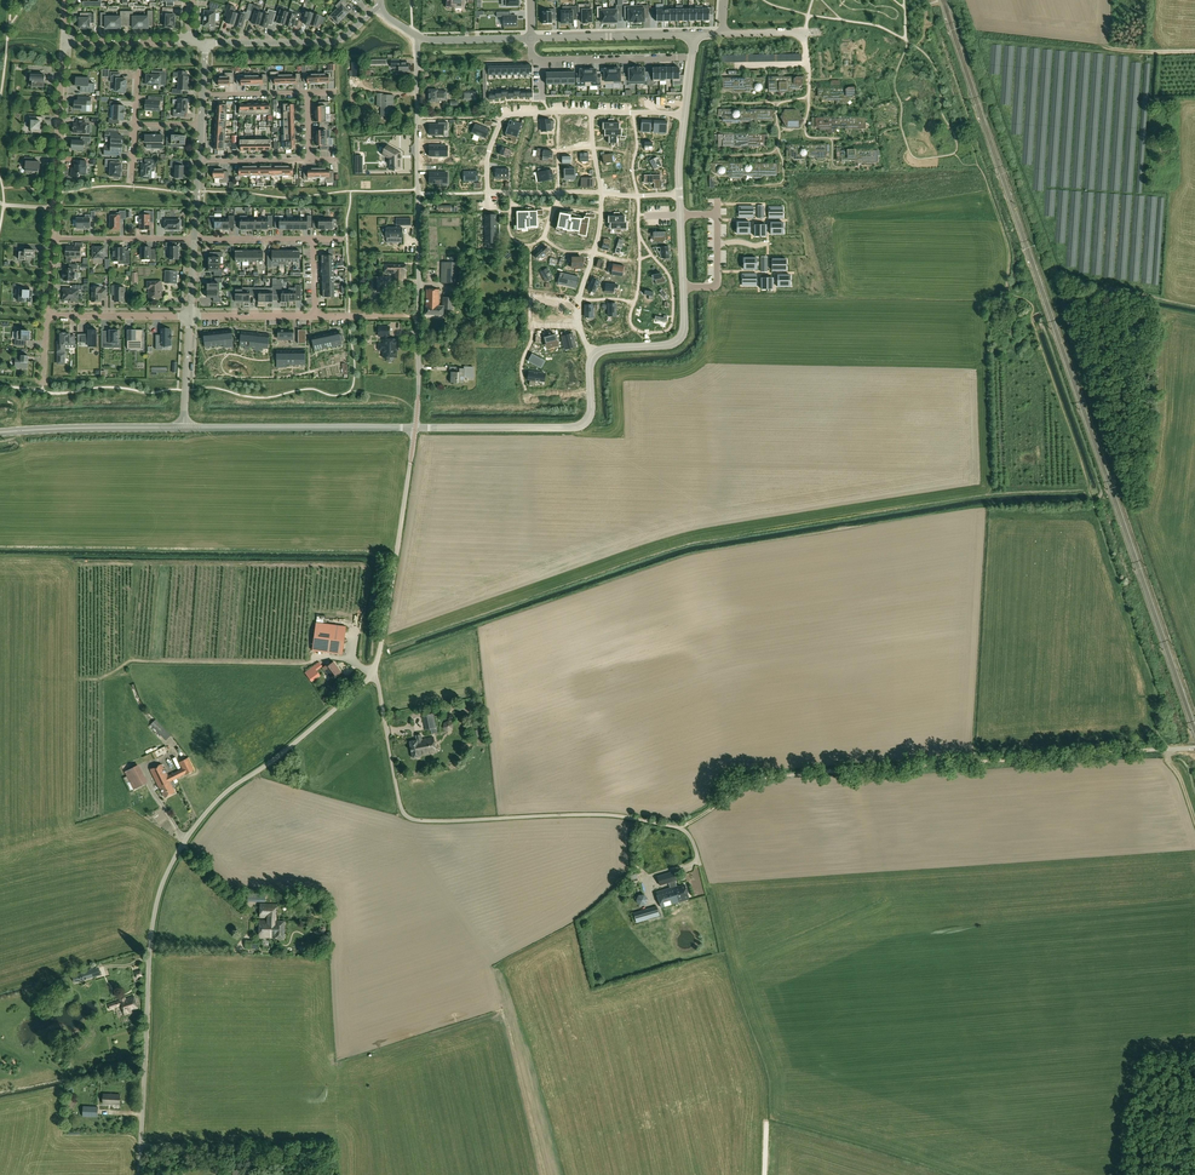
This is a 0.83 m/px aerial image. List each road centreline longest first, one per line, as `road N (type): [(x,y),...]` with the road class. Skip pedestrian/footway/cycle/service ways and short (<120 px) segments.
road 1 (unclassified): [(140,1174),(149,949),(164,878),(229,790),(372,673)]
road 2 (track): [(1194,748),(775,776),(679,828)]
road 3 (unclassified): [(701,865),(679,828),(622,816),(410,817),(372,673)]
road 4 (residential): [(415,428),(418,37)]
road 5 (track): [(701,865),(761,1072),(761,1174)]
road 6 (unclassified): [(372,673),(415,428)]
road 7 (unclassified): [(184,428),(415,428)]
road 8 (tertiary): [(204,42),(332,42),(381,5)]
road 9 (tertiary): [(0,433),(184,428)]
road 10 (residential): [(692,57),(531,58),(531,38)]
road 11 (residential): [(591,112),(505,116),(489,152),(488,192)]
road 12 (residential): [(531,38),(695,34)]
road 13 (residential): [(53,208),(64,45)]
road 14 (unclassified): [(415,428),(571,427)]
road 15 (residential): [(190,317),(46,317)]
road 16 (residential): [(51,238),(194,239)]
road 17 (residential): [(595,355),(677,341),(683,287)]
road 18 (residential): [(601,193),(579,324)]
road 19 (residential): [(189,42),(64,45)]
road 20 (residential): [(315,316),(190,317)]
road 21 (residential): [(194,239),(314,239)]

